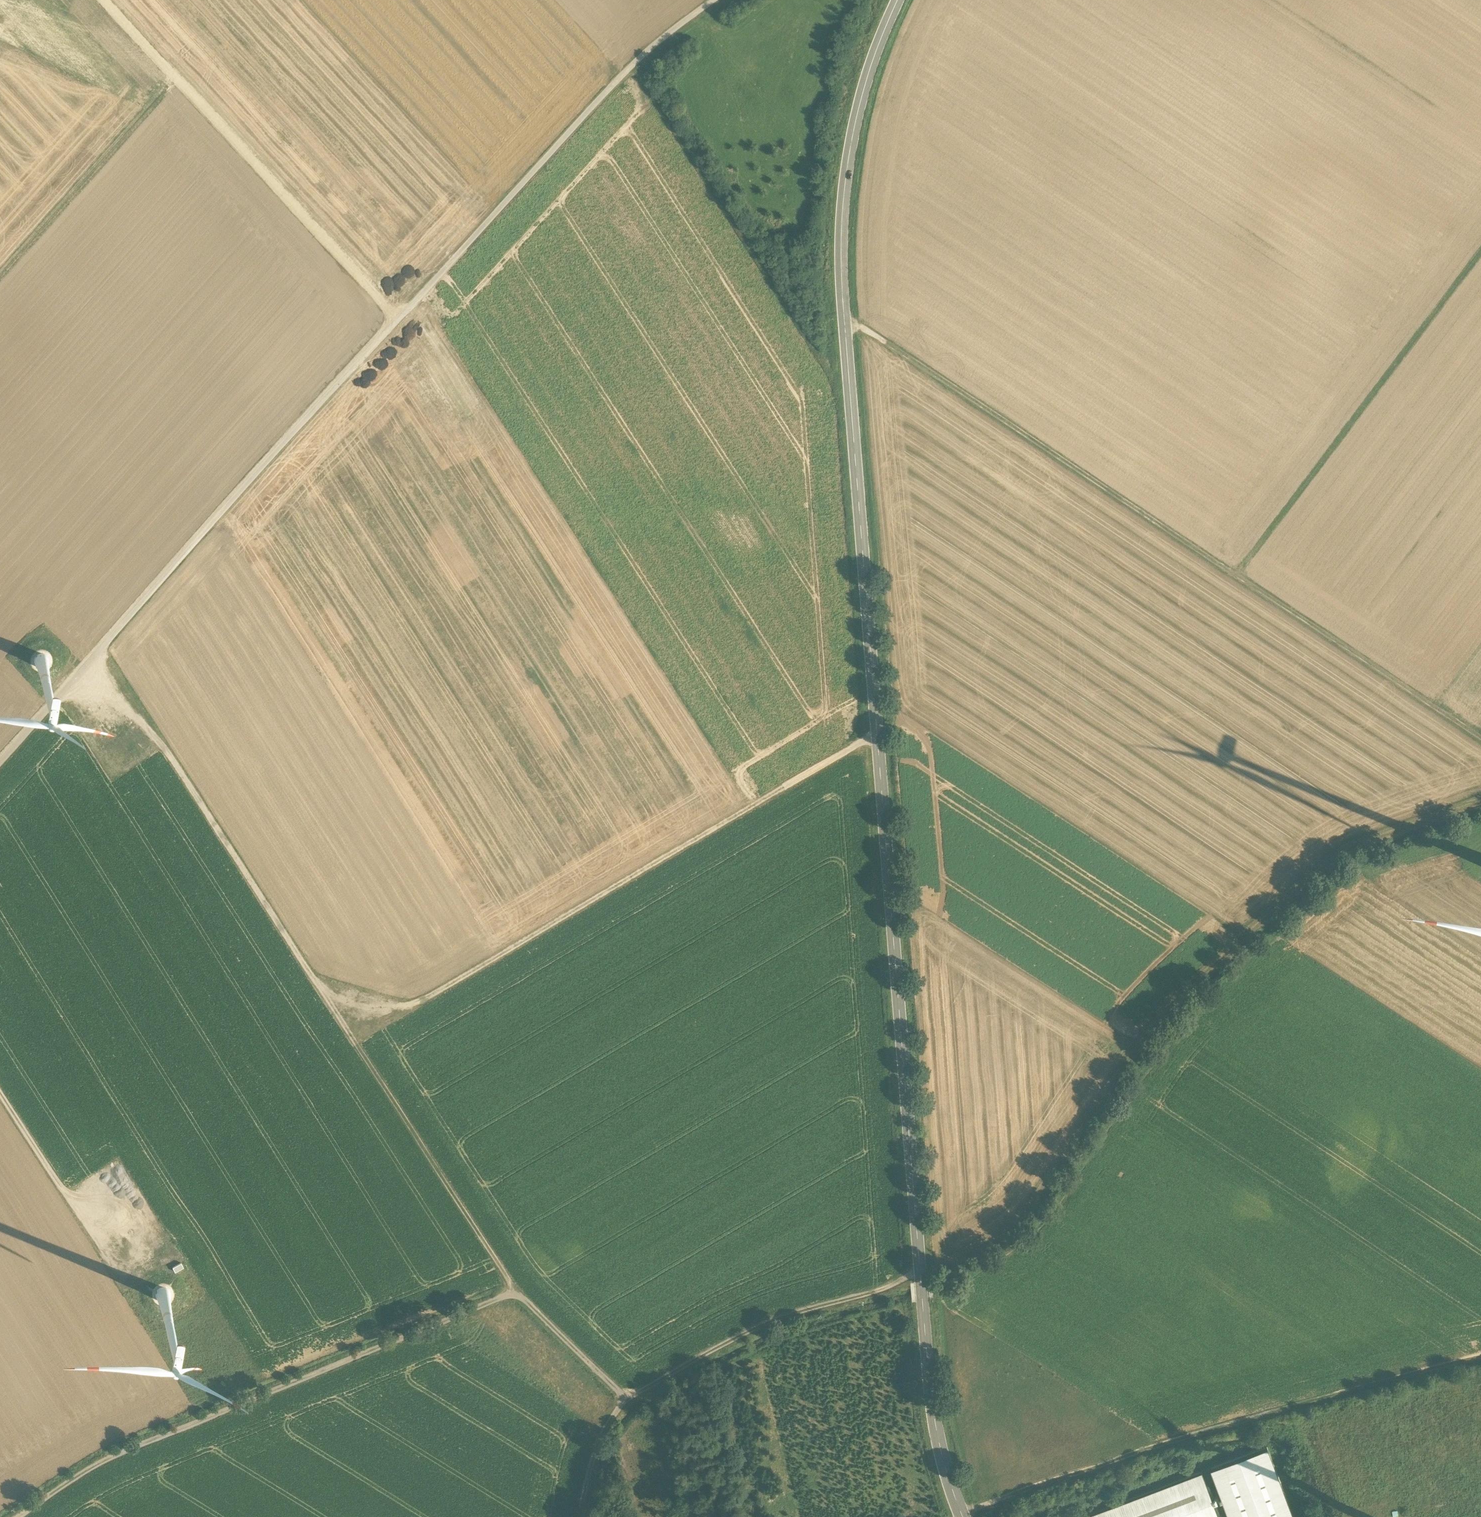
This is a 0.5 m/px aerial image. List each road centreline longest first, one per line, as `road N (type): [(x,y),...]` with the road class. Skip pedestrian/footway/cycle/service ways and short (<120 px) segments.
road 1 (secondary): [(962,1516),(934,1418),(928,1357),(843,297),(854,131),(898,0)]
road 2 (track): [(0,762),(611,87),(713,0)]
road 3 (track): [(628,1398),(515,1292),(102,648)]
road 4 (track): [(1480,736),(860,325),(845,323)]
road 5 (track): [(944,1266),(1021,1216),(1159,1012),(1343,851),(1480,801)]
road 6 (track): [(355,1040),(830,758),(878,740)]
road 7 (track): [(515,1292),(118,1454),(17,1516)]
road 8 (track): [(1480,1355),(1139,1450),(1014,1495)]
road 9 (track): [(581,1516),(593,1459),(628,1398),(778,1318),(921,1273)]
road 10 (track): [(398,320),(103,0)]
road 11 (track): [(177,80),(0,277)]

